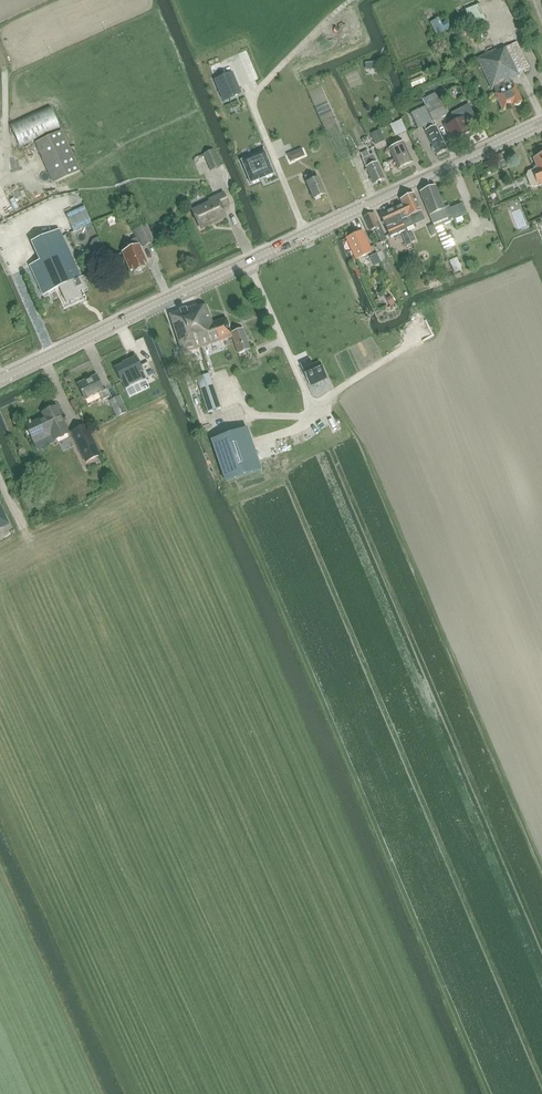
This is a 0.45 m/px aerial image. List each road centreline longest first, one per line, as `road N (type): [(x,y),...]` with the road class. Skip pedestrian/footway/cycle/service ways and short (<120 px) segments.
road 1 (tertiary): [(0,383),(541,122)]
road 2 (track): [(306,234),(255,108),(258,92),(350,0)]

